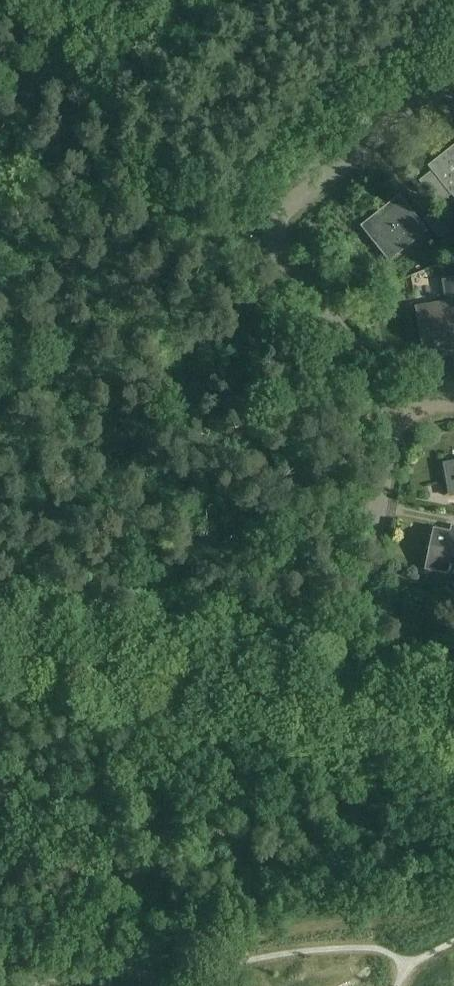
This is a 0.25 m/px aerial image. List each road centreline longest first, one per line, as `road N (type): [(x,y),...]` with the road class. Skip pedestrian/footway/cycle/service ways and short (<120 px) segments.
road 1 (unclassified): [(396,411),(280,253),(274,228),(282,212),(453,77)]
road 2 (tertiary): [(344,710),(0,645)]
road 3 (unclassified): [(344,710),(342,670),(396,411)]

